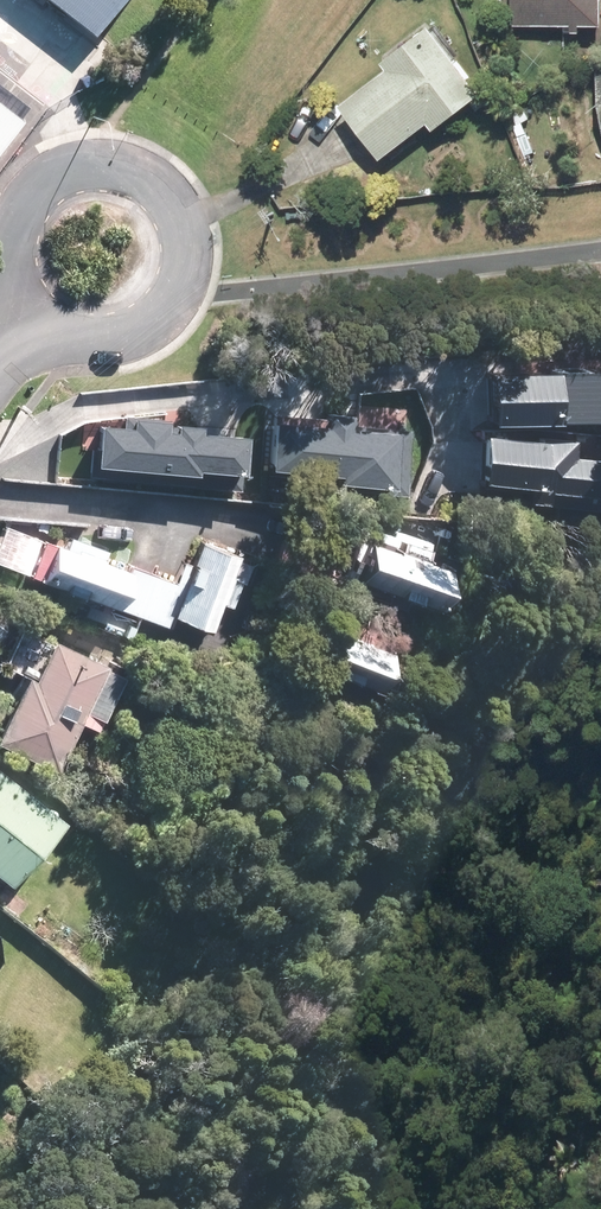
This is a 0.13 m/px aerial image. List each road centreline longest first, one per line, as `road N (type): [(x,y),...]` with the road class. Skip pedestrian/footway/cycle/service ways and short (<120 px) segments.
road 1 (residential): [(17,348),(3,277),(7,219),(42,173),(97,156),(155,177),(188,234),(177,295),(130,336),(99,343)]

